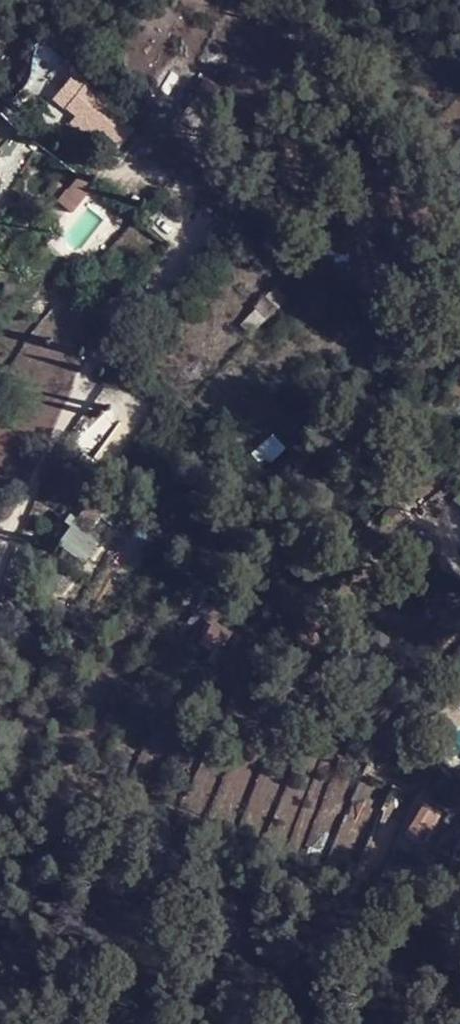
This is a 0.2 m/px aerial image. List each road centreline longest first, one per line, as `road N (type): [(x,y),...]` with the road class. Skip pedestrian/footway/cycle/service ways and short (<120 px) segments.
road 1 (residential): [(0,571),(77,401),(88,394),(113,400)]
road 2 (residential): [(459,633),(354,761)]

